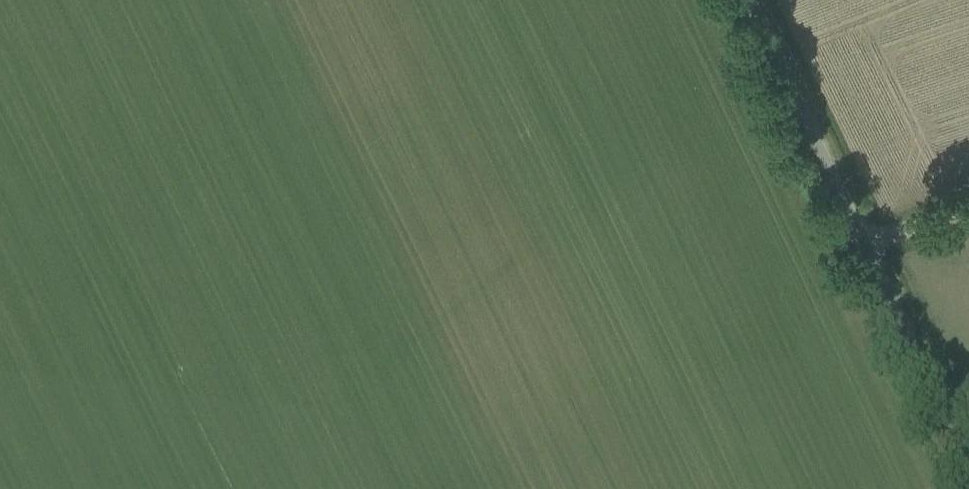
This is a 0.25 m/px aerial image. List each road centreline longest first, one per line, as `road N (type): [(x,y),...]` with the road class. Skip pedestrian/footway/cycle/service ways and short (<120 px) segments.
road 1 (unclassified): [(968,451),(755,0)]

